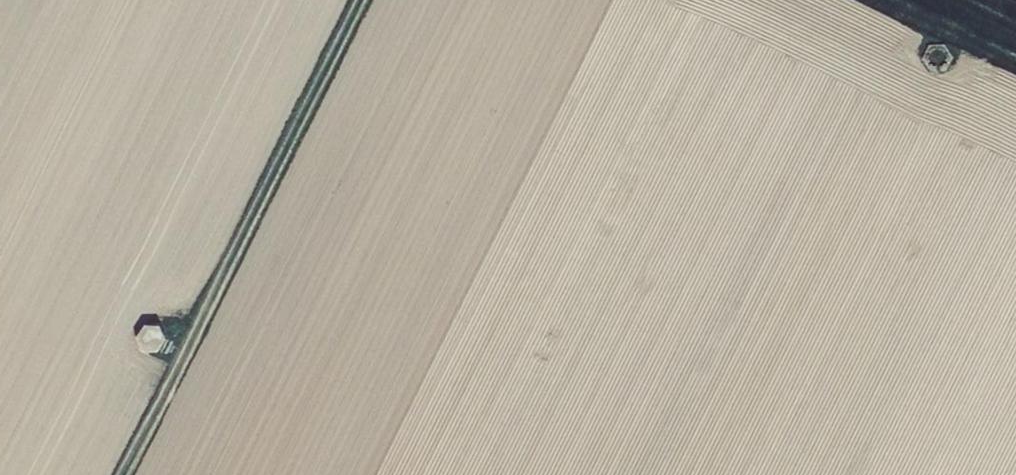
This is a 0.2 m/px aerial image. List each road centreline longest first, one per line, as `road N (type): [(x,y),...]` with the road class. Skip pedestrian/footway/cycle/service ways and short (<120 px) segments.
road 1 (track): [(131,474),(368,0)]

